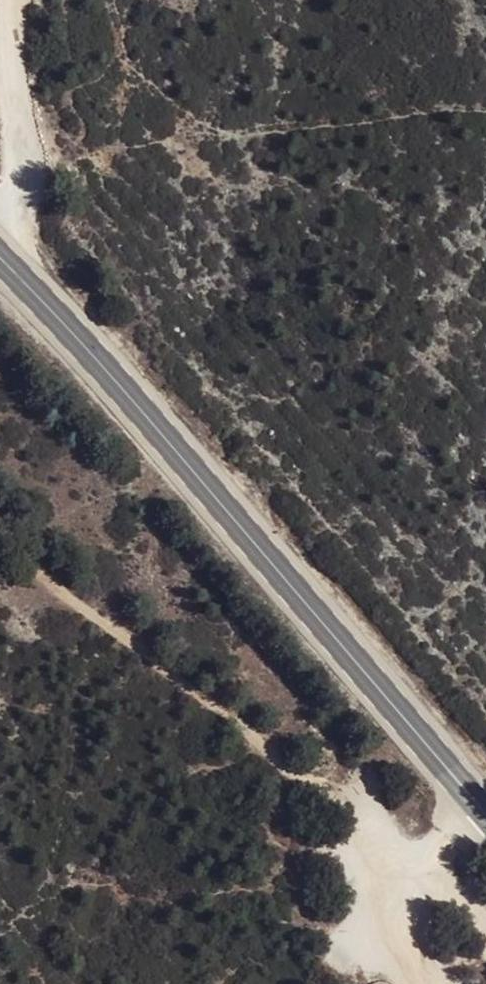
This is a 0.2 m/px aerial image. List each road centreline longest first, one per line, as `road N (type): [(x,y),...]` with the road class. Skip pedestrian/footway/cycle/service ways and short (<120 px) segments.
road 1 (primary): [(485,815),(0,256)]
road 2 (track): [(0,557),(41,575),(418,872)]
road 3 (track): [(15,0),(22,185),(15,212),(0,224)]
road 4 (track): [(407,983),(380,931),(385,886),(418,872)]

